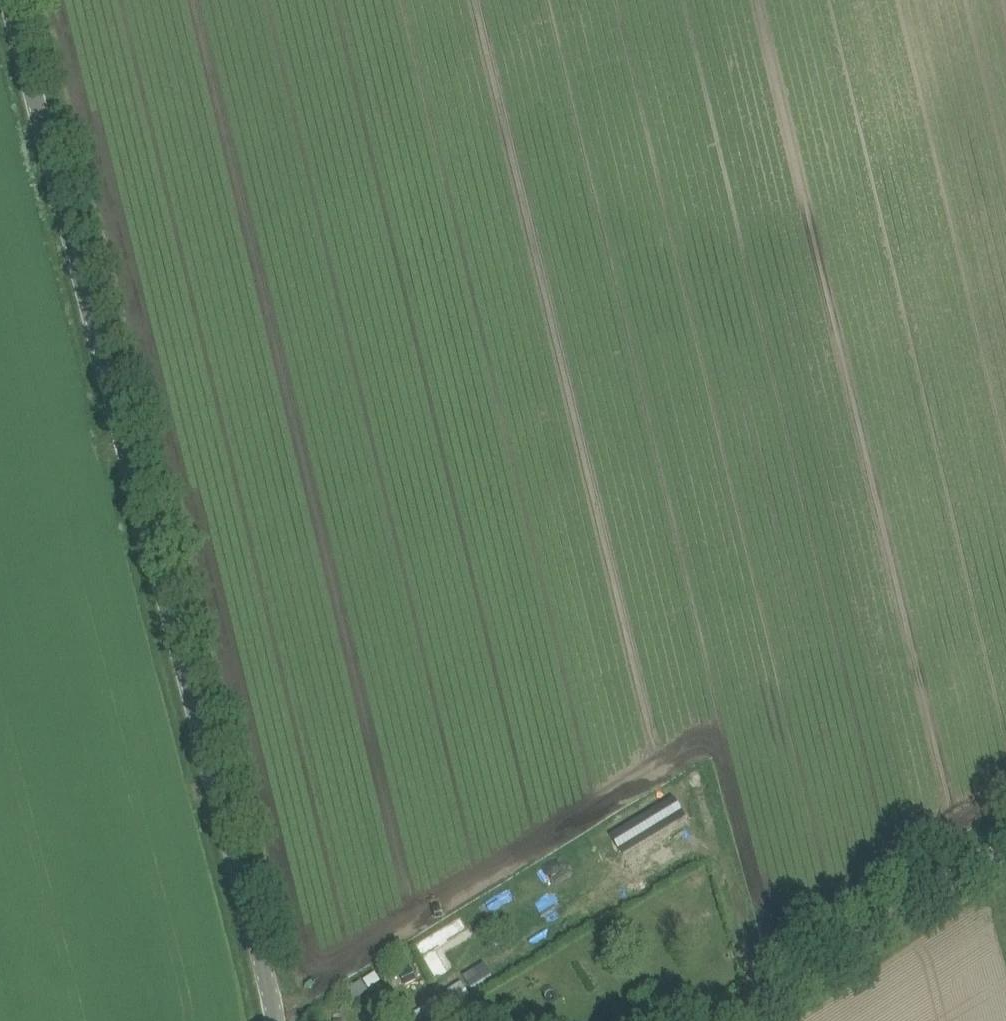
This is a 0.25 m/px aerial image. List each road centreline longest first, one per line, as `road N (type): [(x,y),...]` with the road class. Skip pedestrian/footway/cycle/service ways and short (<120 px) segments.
road 1 (unclassified): [(280,1020),(277,969),(15,0)]
road 2 (tertiary): [(747,1020),(1005,847)]

